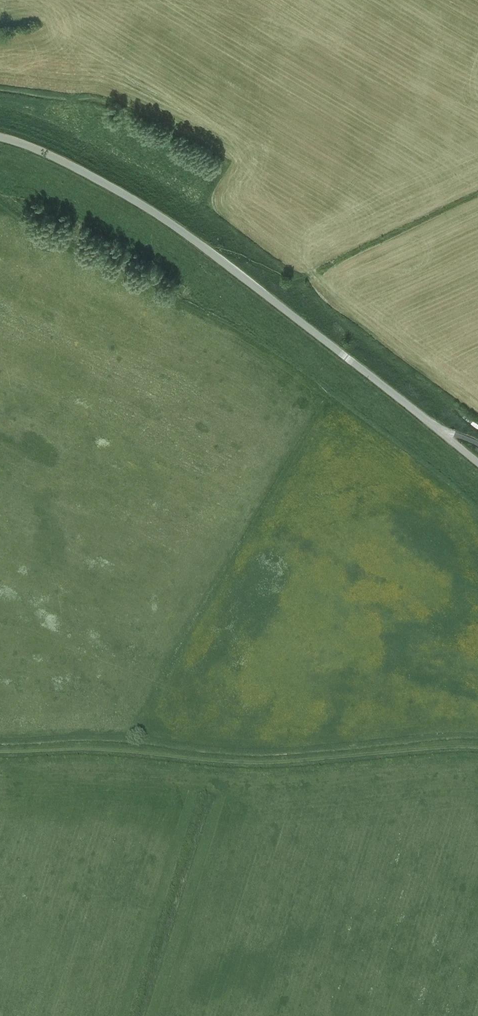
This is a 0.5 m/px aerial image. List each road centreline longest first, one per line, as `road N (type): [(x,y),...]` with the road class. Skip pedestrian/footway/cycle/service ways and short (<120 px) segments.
road 1 (unclassified): [(443,432),(153,211),(0,136)]
road 2 (track): [(477,738),(276,751),(176,749),(134,736),(0,739)]

